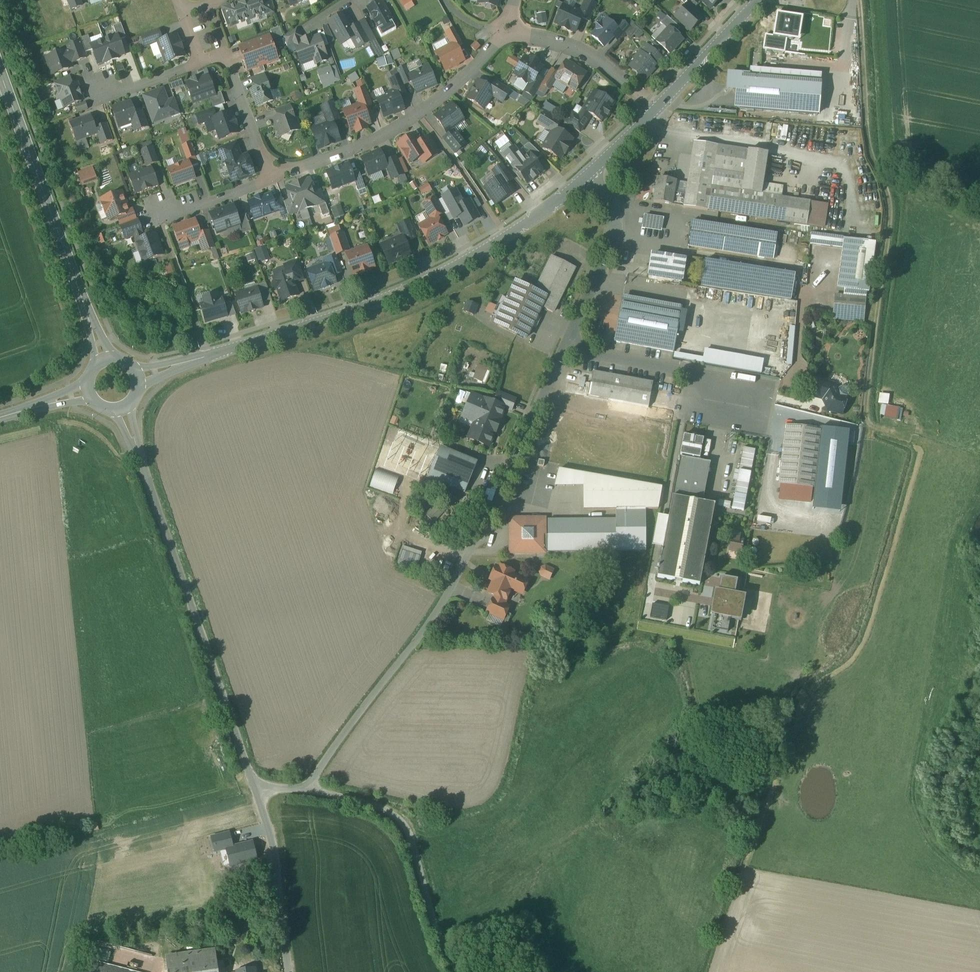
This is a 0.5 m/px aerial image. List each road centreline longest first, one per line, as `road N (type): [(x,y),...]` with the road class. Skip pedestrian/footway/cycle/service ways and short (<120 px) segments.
road 1 (residential): [(566,341),(425,622),(313,772)]
road 2 (tertiary): [(587,173),(516,229),(408,290),(137,374)]
road 3 (residential): [(123,409),(257,787)]
road 4 (tertiary): [(104,359),(0,72)]
road 5 (residential): [(271,180),(402,126),(449,92),(507,27)]
road 6 (residential): [(313,772),(328,787),(404,815),(437,921),(464,971)]
road 7 (residential): [(257,787),(291,971)]
road 8 (residential): [(587,173),(615,220),(566,341)]
road 9 (residential): [(566,341),(681,365),(737,391)]
road 10 (residential): [(653,110),(589,54),(507,27)]
road 11 (tertiary): [(758,0),(653,110)]
road 12 (residential): [(226,55),(271,180)]

